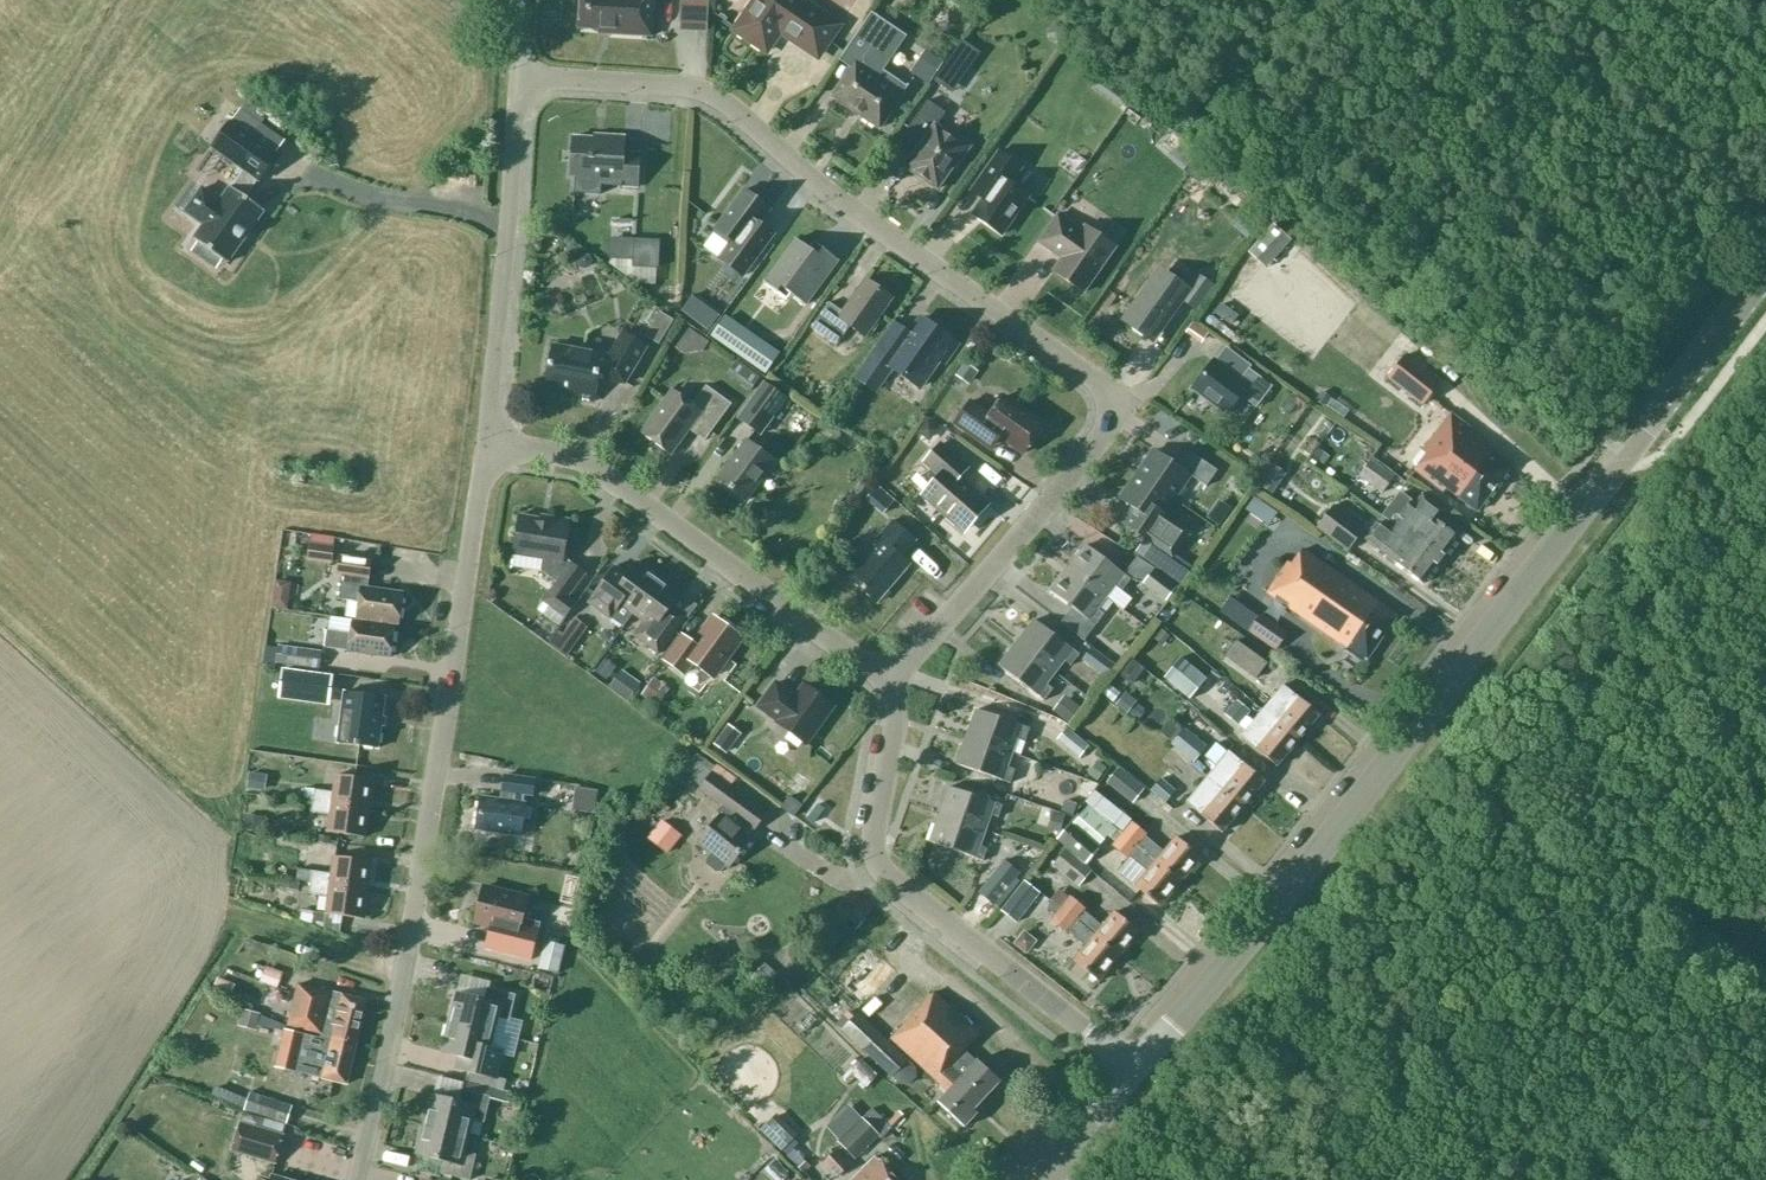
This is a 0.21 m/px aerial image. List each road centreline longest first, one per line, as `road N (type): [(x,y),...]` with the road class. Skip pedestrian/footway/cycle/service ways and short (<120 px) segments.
road 1 (unclassified): [(889,682),(1052,499),(1118,398),(828,193),(718,98),(676,85),(517,77)]
road 2 (tertiary): [(1131,1070),(1356,804),(1765,271)]
road 3 (unclassified): [(357,1179),(397,1017),(485,444)]
road 4 (unclassified): [(1131,1070),(880,870),(874,831),(894,728),(889,682)]
road 5 (unclassified): [(889,682),(579,458),(485,444)]
road 6 (unclassified): [(485,444),(517,77)]
road 7 (tertiary): [(1019,1179),(1131,1070)]

